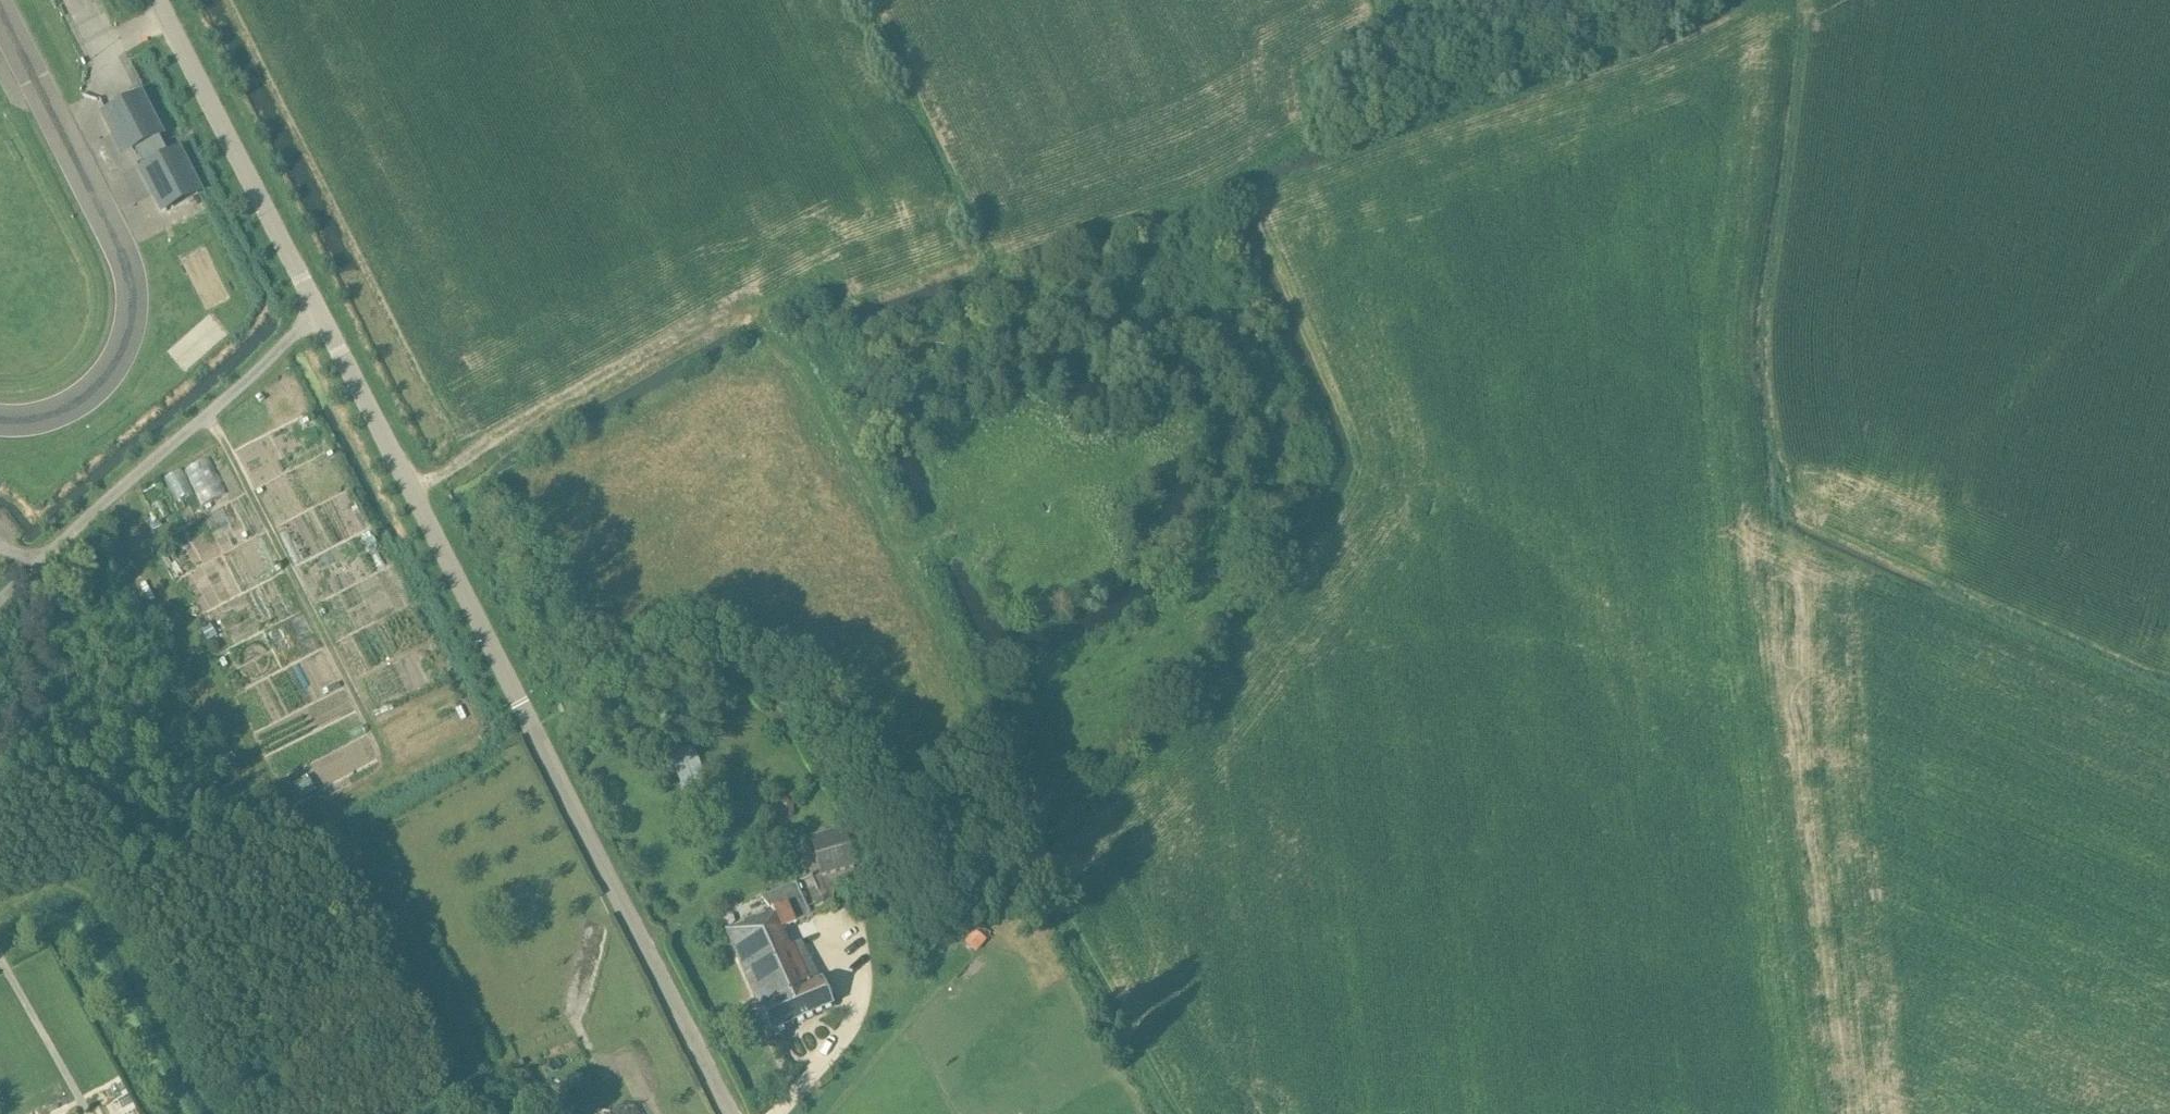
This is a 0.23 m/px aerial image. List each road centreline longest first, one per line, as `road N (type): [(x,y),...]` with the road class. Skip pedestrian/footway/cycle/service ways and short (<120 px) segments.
road 1 (unclassified): [(731,1113),(318,310)]
road 2 (track): [(411,490),(736,308),(750,311),(807,374),(1003,742)]
road 3 (track): [(464,739),(333,810),(297,818),(284,811),(111,498)]
road 4 (unclassified): [(318,310),(0,600)]
road 5 (track): [(209,410),(397,775)]
road 6 (unclassified): [(318,310),(159,0)]
road 7 (track): [(817,1113),(1032,857)]
road 8 (track): [(24,578),(39,672),(29,717),(0,780)]

